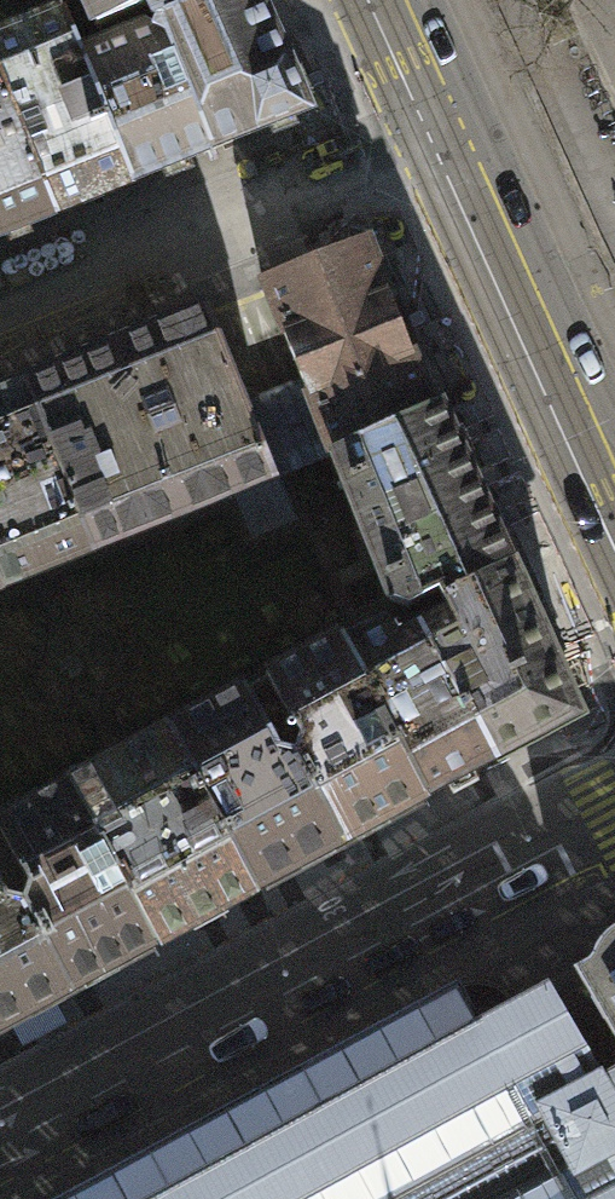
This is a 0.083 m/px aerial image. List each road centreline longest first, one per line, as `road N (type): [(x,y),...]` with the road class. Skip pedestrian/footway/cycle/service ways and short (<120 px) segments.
road 1 (tertiary): [(0,1133),(614,804)]
road 2 (tertiary): [(424,131),(614,554)]
road 3 (residential): [(424,131),(0,300)]
road 4 (tertiary): [(365,0),(424,131)]

